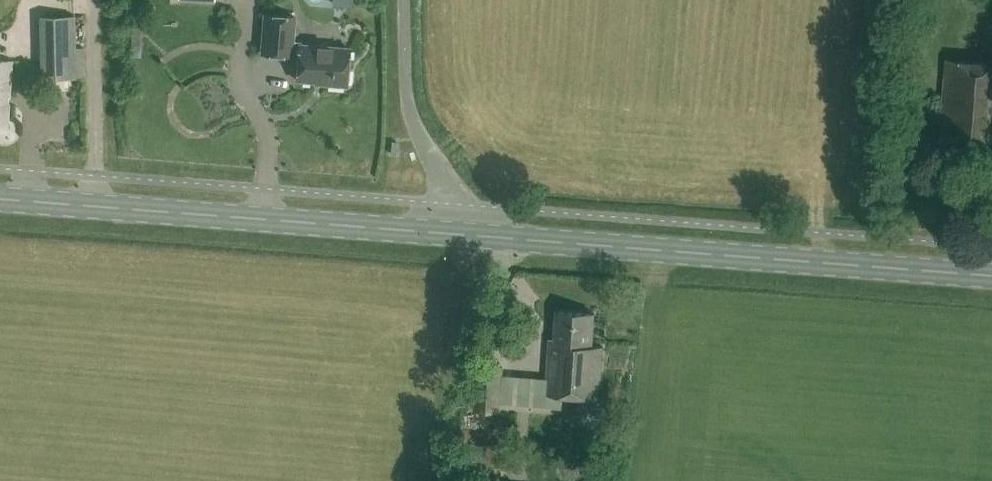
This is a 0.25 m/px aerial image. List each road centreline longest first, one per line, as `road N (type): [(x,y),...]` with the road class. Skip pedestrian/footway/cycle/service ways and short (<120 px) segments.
road 1 (secondary): [(991,276),(0,201)]

